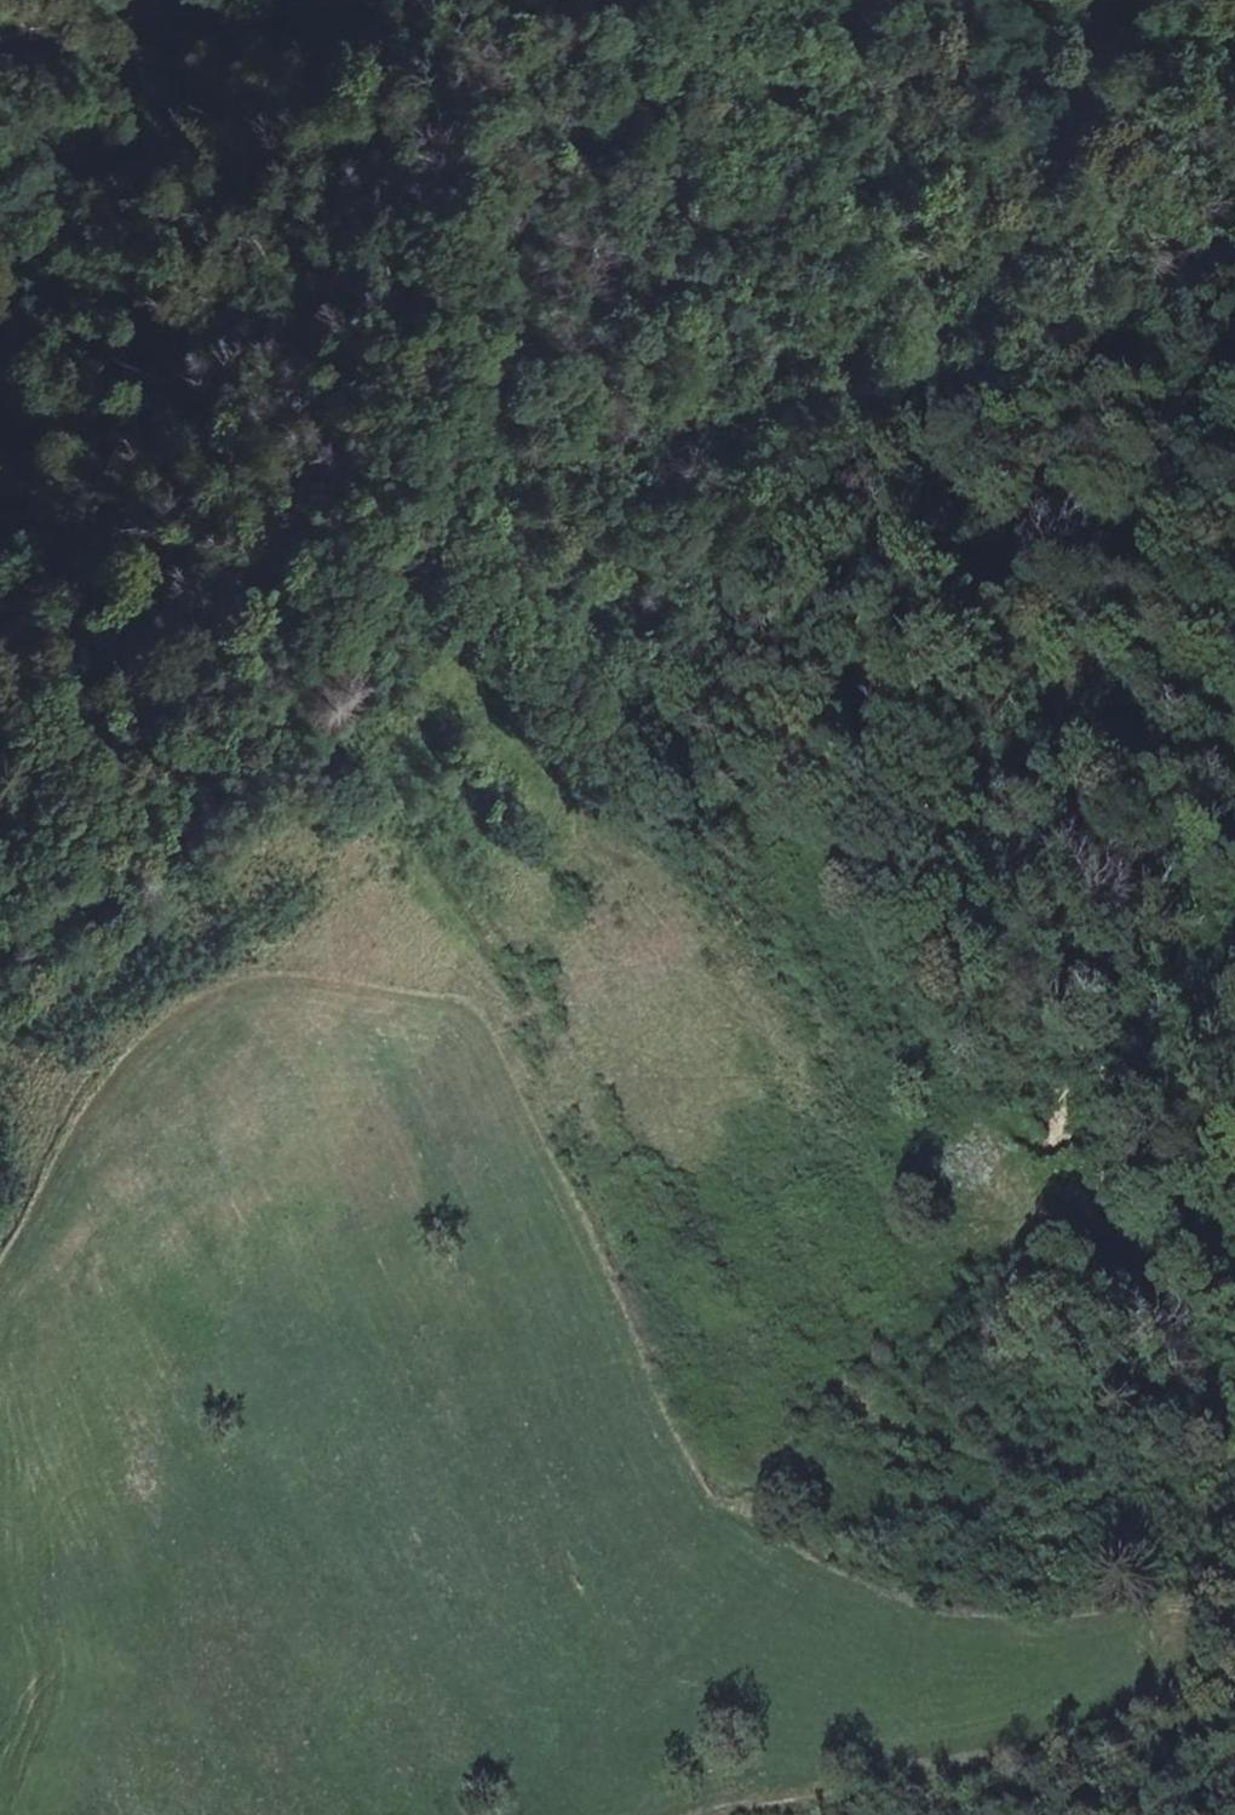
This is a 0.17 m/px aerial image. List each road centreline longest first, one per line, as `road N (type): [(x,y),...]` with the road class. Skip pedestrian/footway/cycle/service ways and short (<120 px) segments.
road 1 (track): [(671,0),(836,167),(890,236),(923,297),(938,414),(977,457),(1145,555),(1234,696)]
road 2 (track): [(1234,1698),(1204,1682),(1024,1753),(745,1814)]
road 3 (track): [(182,0),(183,16),(246,25),(281,0)]

